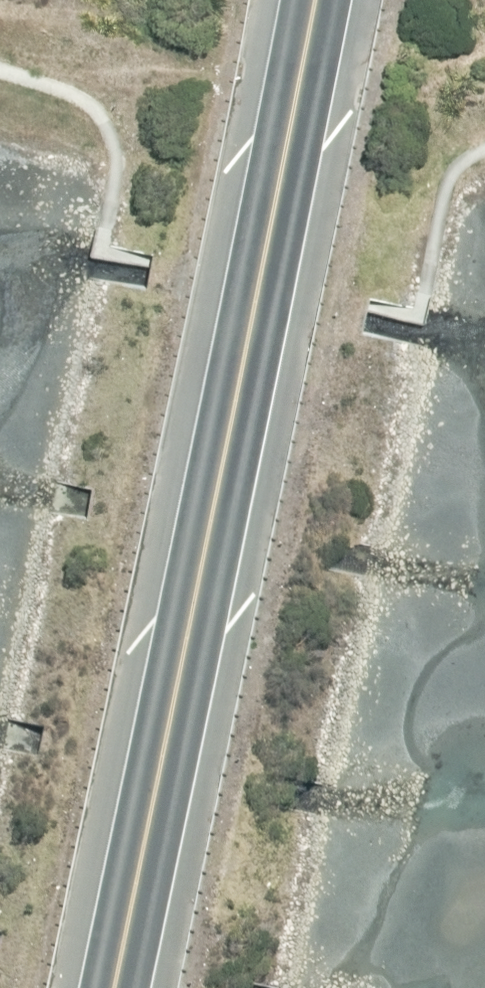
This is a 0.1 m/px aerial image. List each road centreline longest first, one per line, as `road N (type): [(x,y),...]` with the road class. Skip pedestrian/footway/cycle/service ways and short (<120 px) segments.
road 1 (trunk): [(334,0),(129,987)]
road 2 (trunk): [(83,987),(279,0)]

